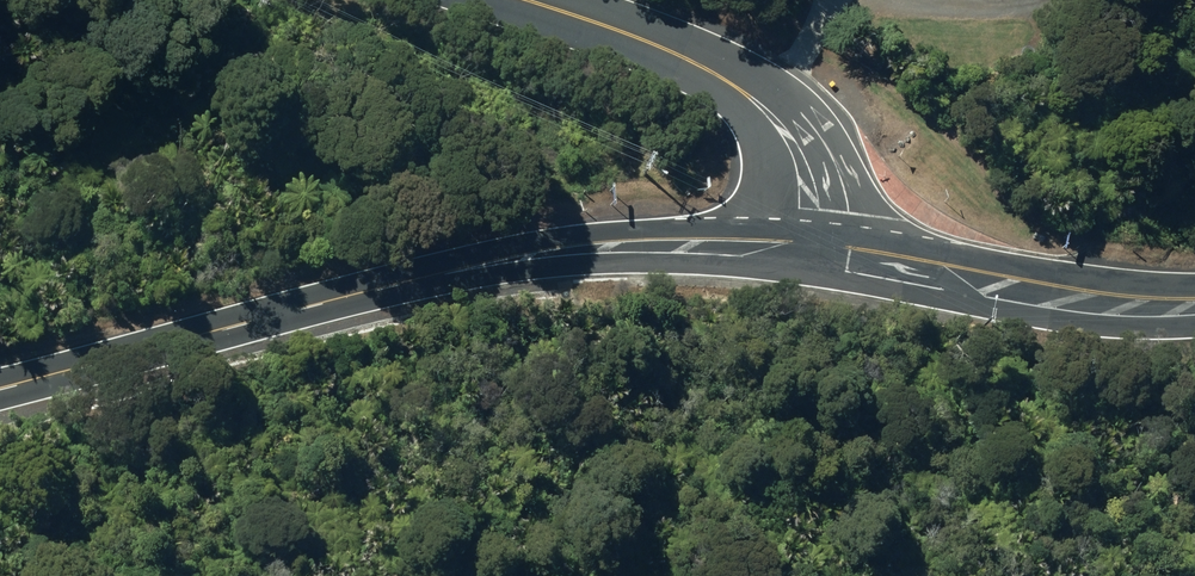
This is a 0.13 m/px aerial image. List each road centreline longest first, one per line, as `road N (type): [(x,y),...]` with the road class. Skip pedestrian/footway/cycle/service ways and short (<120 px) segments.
road 1 (tertiary): [(808,253),(628,246),(528,257),(206,327),(0,385)]
road 2 (secondary): [(527,0),(663,48),(736,84),(771,116),(791,141),(802,174),(808,253)]
road 3 (secondary): [(1194,306),(1074,299),(808,253)]

